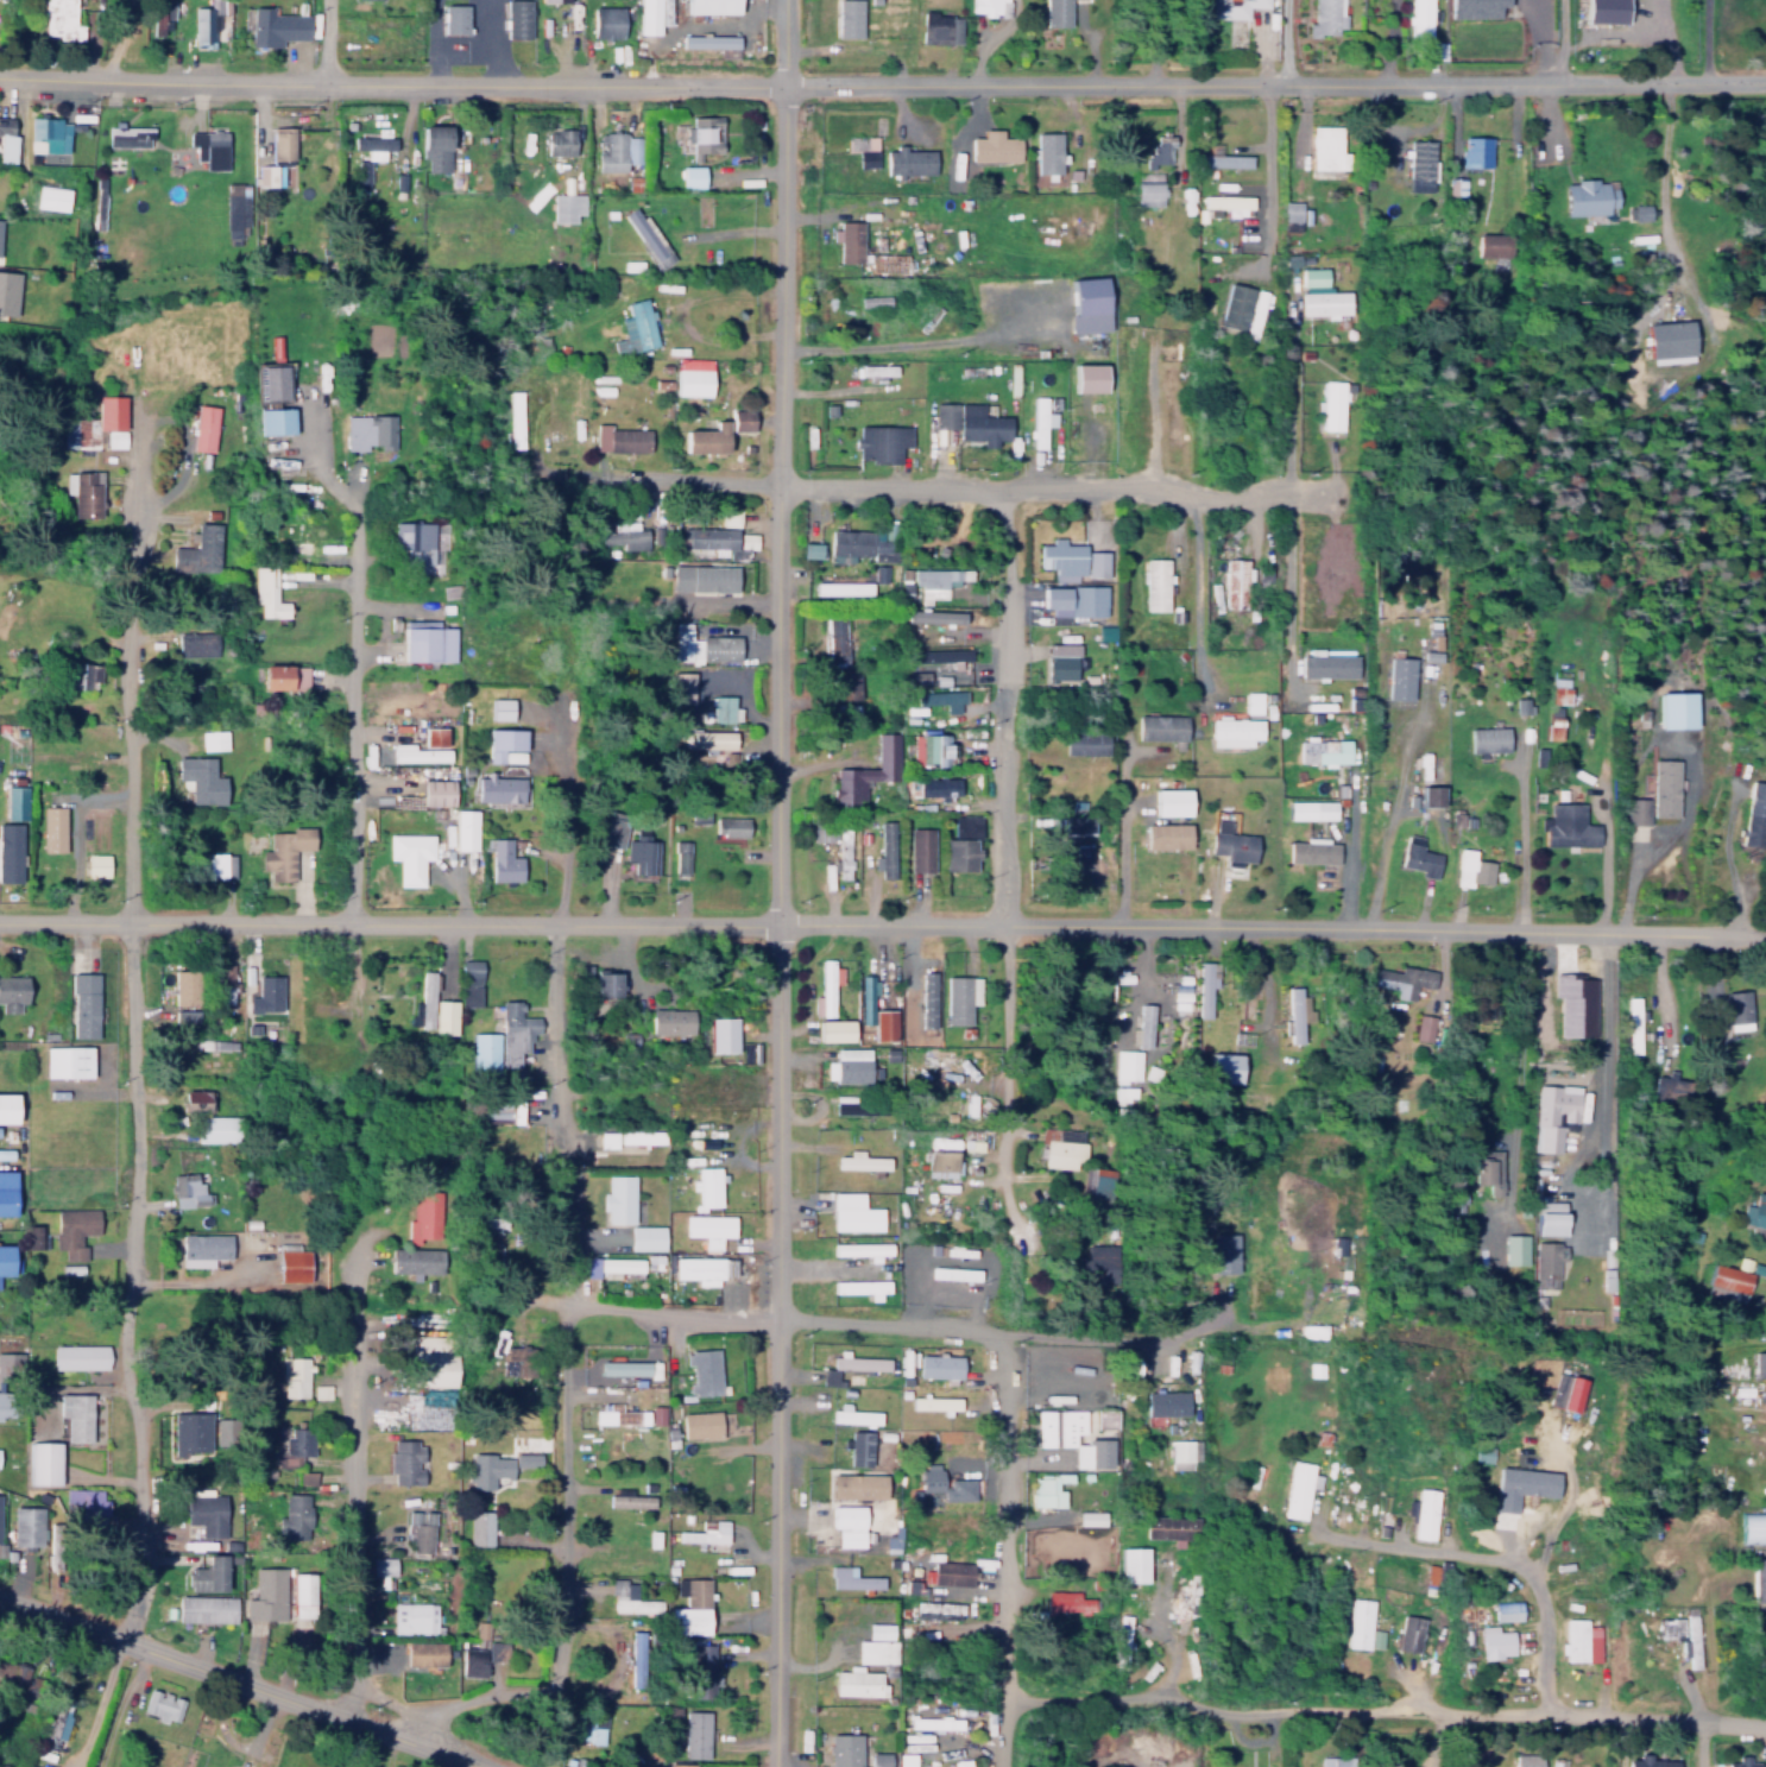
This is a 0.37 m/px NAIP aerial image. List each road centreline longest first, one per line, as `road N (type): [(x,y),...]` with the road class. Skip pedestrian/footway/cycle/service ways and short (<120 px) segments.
road 1 (residential): [(124,1637),(141,1544),(139,1454),(118,1343),(134,1199),(128,468)]
road 2 (residential): [(1765,930),(780,920)]
road 3 (residential): [(787,81),(1765,82)]
road 4 (residential): [(781,1317),(783,482)]
road 5 (residential): [(787,81),(0,72)]
road 6 (residential): [(780,920),(0,919)]
road 7 (residential): [(1765,1723),(1562,1708),(1264,1705),(1005,1690)]
road 8 (residential): [(1336,491),(783,482)]
road 9 (residential): [(415,1747),(441,1700),(544,1685),(559,1661),(569,1299)]
road 10 (tertiary): [(473,1766),(0,1594)]
road 11 (residential): [(339,1718),(357,1659),(351,1264)]
road 12 (residential): [(775,1766),(781,1317)]
road 13 (residential): [(1005,920),(1013,487)]
road 14 (residential): [(1003,1766),(1005,1483),(995,1334)]
road 15 (residential): [(352,919),(352,500)]
road 16 (residential): [(783,482),(787,81)]
road 17 (residential): [(1305,1531),(1462,1547),(1509,1564),(1534,1623),(1537,1708)]
road 18 (residential): [(1033,1243),(1008,1191),(1002,1144),(1005,920)]
road 19 (residential): [(783,482),(542,473)]
road 20 (residential): [(781,1317),(965,1325),(995,1334)]
road 21 (residential): [(569,1299),(781,1317)]
road 22 (residential): [(557,920),(553,1124)]
road 23 (residential): [(557,920),(557,764)]

